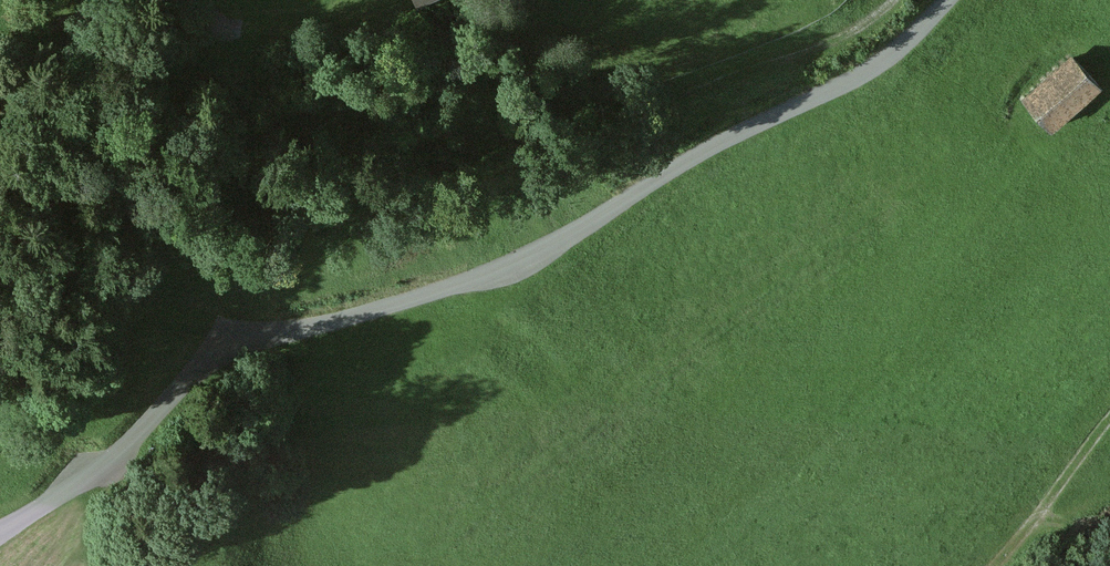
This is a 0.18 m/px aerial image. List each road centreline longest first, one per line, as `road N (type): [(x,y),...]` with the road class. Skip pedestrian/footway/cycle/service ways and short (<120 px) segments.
road 1 (track): [(947,0),(900,54),(727,136),(475,278),(238,353),(97,474),(0,530)]
road 2 (track): [(190,0),(210,54),(243,86),(375,134),(508,127),(699,87),(855,28),(888,0)]
road 3 (track): [(1004,565),(1109,449)]

